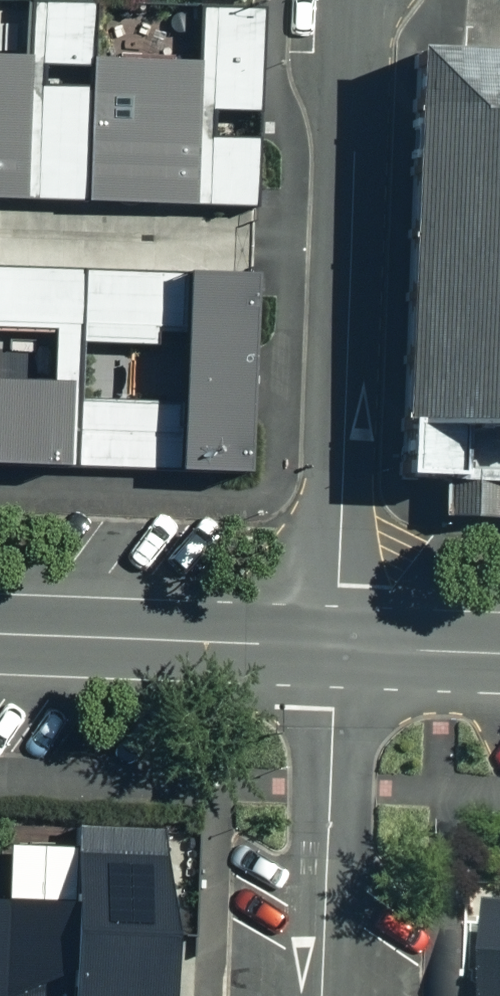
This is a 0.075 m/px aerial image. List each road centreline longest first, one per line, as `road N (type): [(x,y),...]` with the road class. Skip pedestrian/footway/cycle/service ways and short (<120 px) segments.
road 1 (residential): [(335,647),(348,257)]
road 2 (residential): [(348,257),(0,240)]
road 3 (residential): [(335,647),(323,995)]
road 4 (residential): [(335,647),(0,634)]
road 5 (residential): [(348,257),(359,0)]
road 6 (residential): [(499,653),(335,647)]

